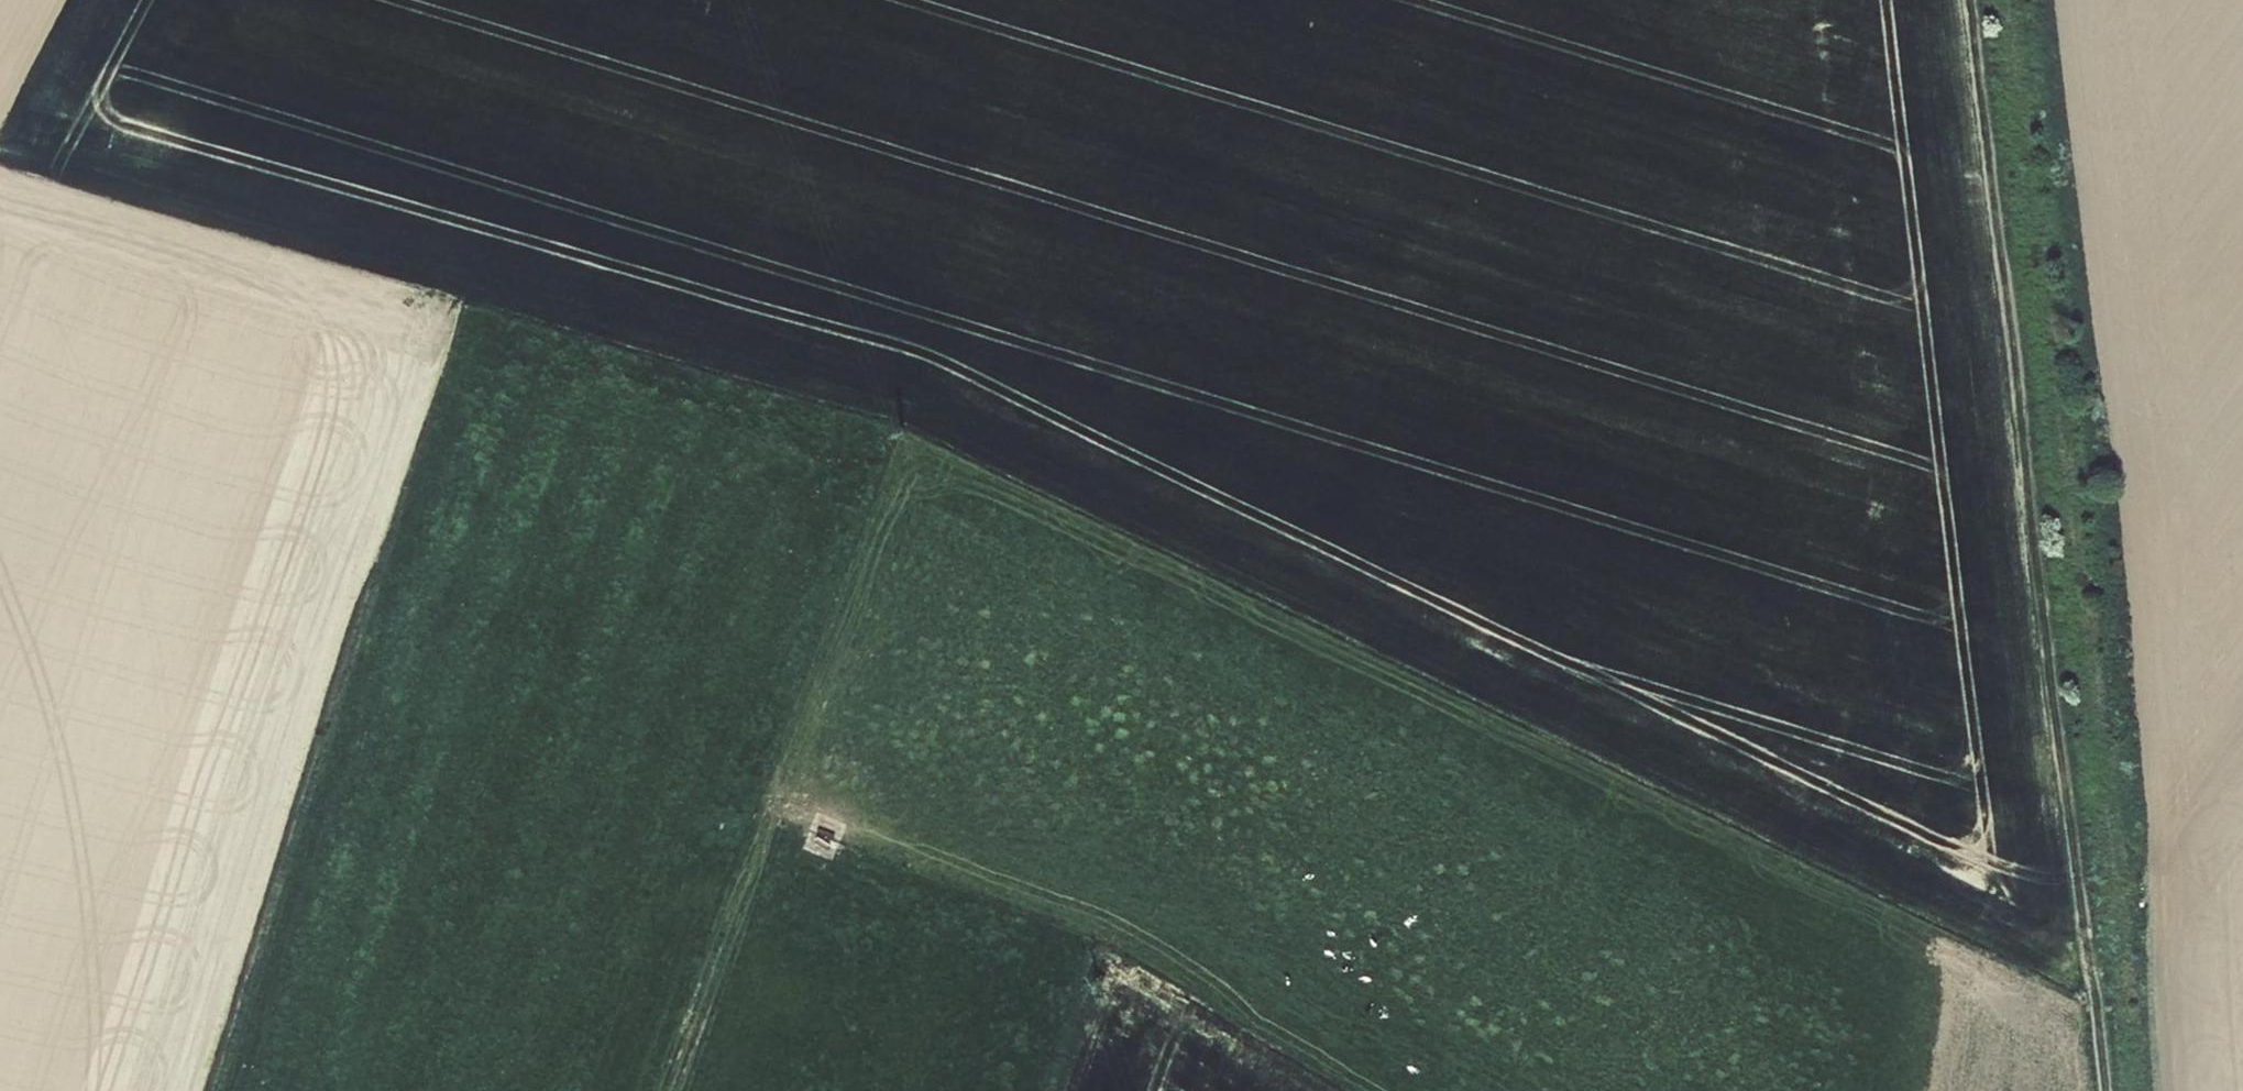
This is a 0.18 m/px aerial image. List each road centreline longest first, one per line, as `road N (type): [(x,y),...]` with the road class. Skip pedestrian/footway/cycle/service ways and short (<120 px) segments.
road 1 (track): [(1970,0),(2104,1090)]

